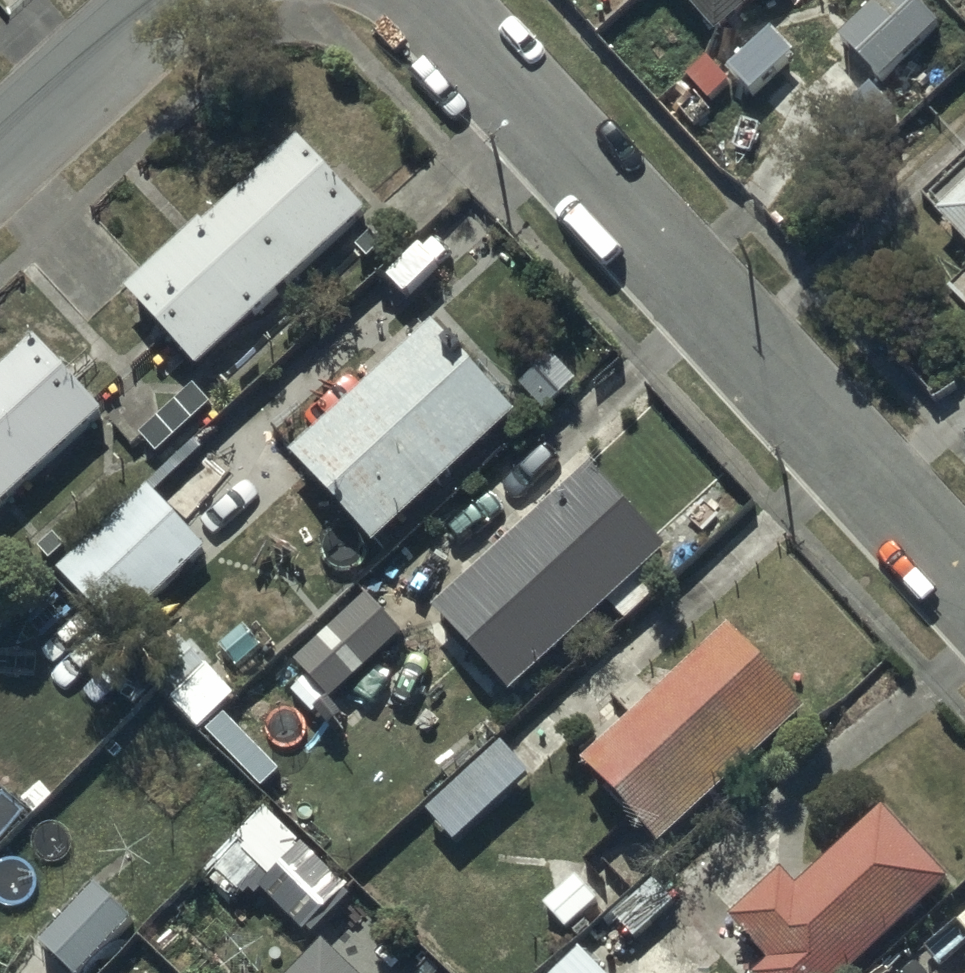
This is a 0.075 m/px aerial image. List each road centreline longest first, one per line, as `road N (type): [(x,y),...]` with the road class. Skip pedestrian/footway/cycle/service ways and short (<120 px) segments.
road 1 (residential): [(431,0),(964,585)]
road 2 (residential): [(0,144),(159,0)]

